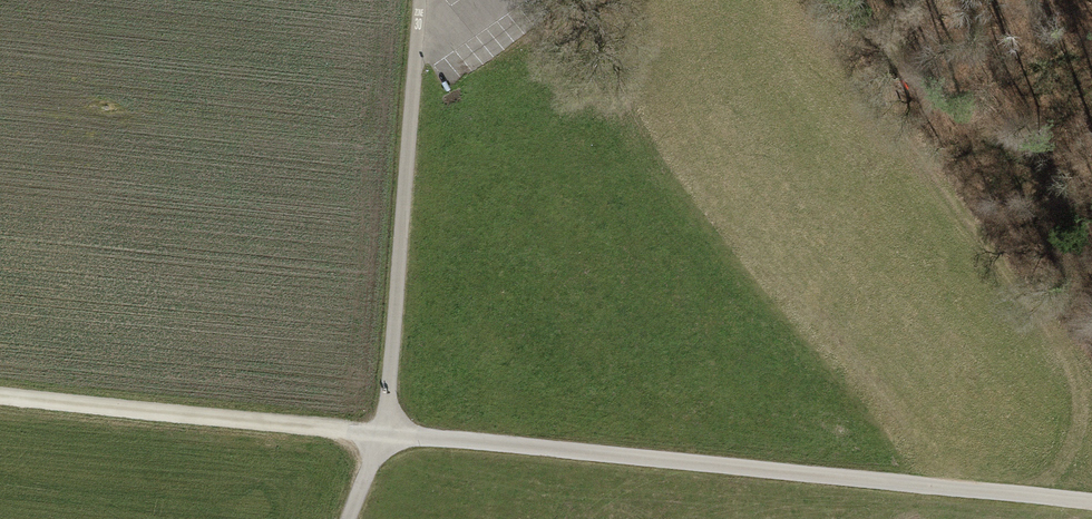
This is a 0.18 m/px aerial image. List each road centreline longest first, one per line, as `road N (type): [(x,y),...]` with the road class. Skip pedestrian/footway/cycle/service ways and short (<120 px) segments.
road 1 (track): [(382,433),(1091,503)]
road 2 (track): [(1047,497),(1079,416),(1066,353),(806,0)]
road 3 (track): [(418,0),(382,433)]
road 4 (track): [(382,433),(0,396)]

